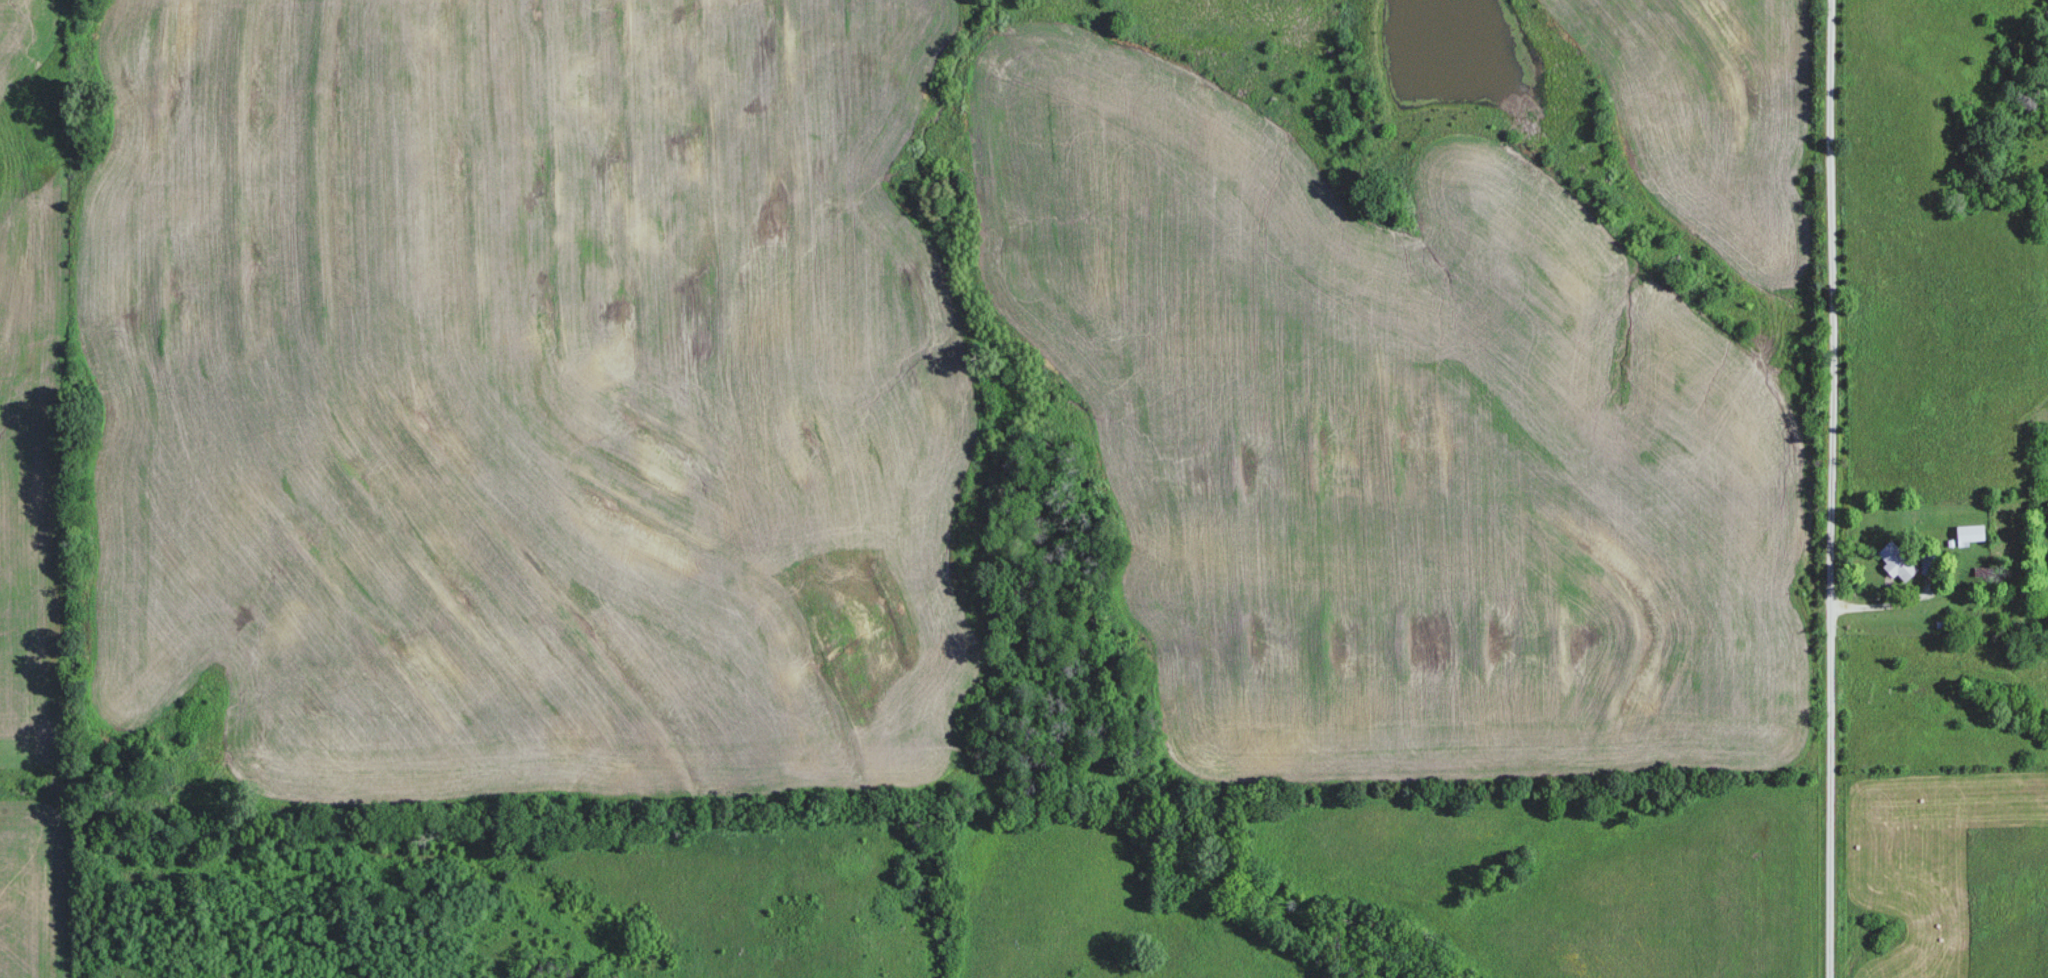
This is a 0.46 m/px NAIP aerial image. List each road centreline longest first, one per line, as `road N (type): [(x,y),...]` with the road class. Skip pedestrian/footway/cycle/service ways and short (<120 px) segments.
road 1 (residential): [(1831,977),(1831,0)]

